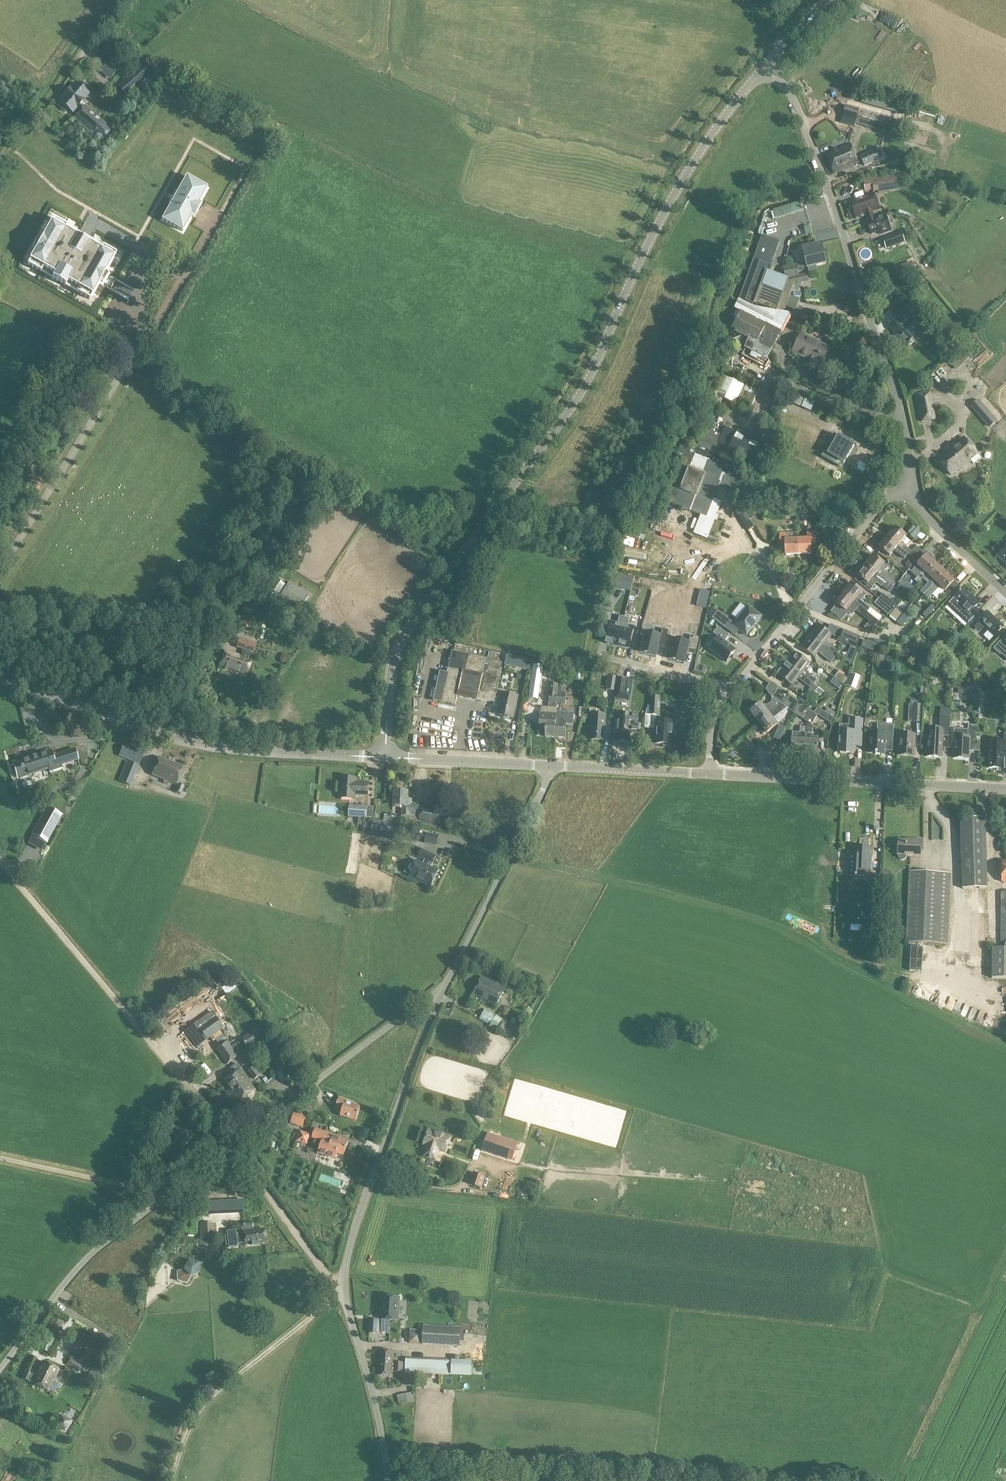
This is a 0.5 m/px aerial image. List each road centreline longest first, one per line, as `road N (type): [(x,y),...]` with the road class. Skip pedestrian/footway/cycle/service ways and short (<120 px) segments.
road 1 (tertiary): [(385,759),(389,683),(406,630),(576,401),(660,221),(764,66)]
road 2 (track): [(343,1283),(326,1275),(191,1086),(0,863)]
road 3 (track): [(1005,1040),(824,957),(769,920),(510,854)]
road 4 (unclassified): [(387,1480),(343,1283),(369,1186),(443,989)]
road 5 (unclassified): [(912,488),(839,220),(794,100),(775,78)]
road 6 (tertiary): [(385,759),(163,739),(0,680)]
road 7 (unclassified): [(168,1191),(443,989)]
road 8 (tertiary): [(708,776),(1005,791)]
road 9 (unclassified): [(732,689),(888,496),(912,488)]
road 10 (track): [(177,1480),(199,1402),(343,1293)]
road 11 (unclassified): [(0,1371),(74,1270),(168,1191)]
road 12 (unclassified): [(443,989),(550,767)]
road 13 (track): [(1005,1254),(932,1410)]
road 14 (unclassified): [(168,1191),(0,1157)]
road 15 (tertiary): [(385,759),(550,767)]
road 16 (tertiary): [(550,767),(708,776)]
road 17 (unclassified): [(1005,594),(936,529),(912,488)]
road 18 (unclassified): [(732,689),(602,658)]

